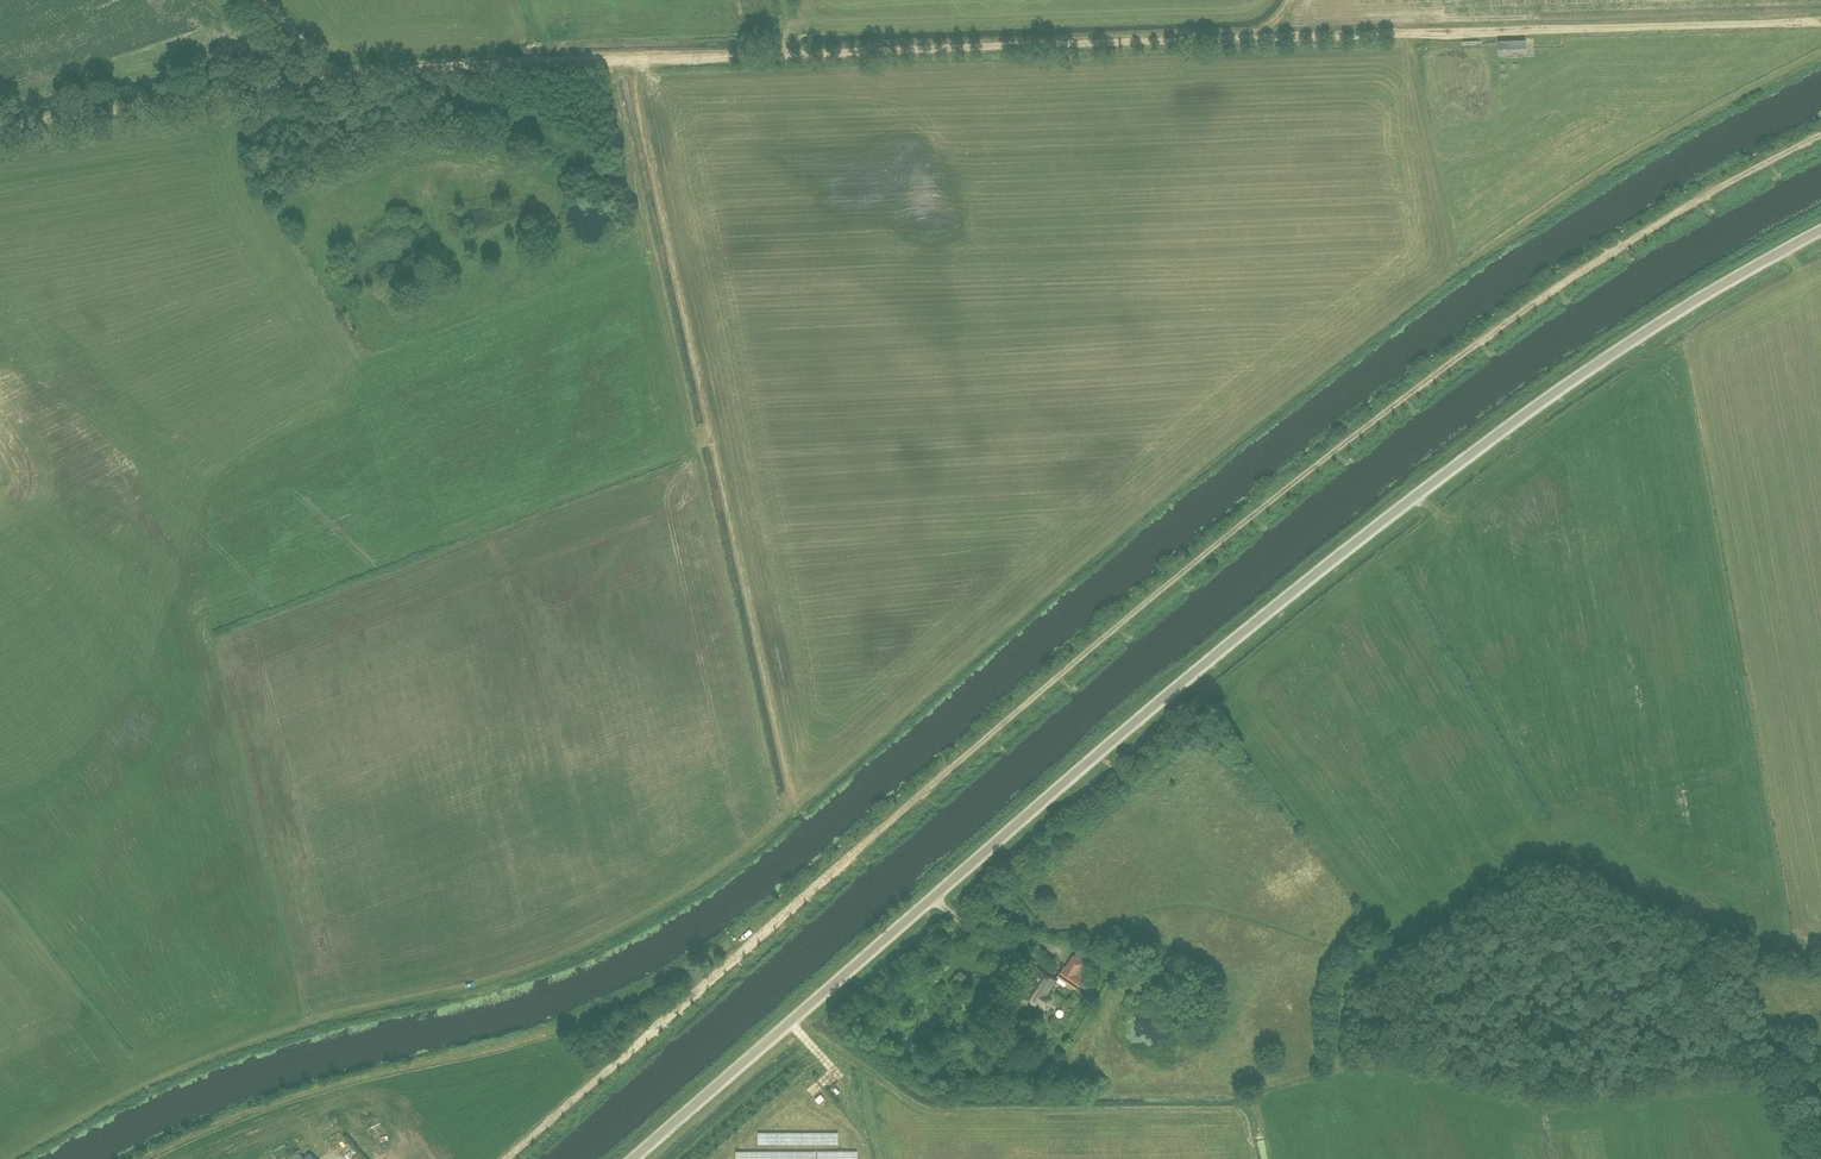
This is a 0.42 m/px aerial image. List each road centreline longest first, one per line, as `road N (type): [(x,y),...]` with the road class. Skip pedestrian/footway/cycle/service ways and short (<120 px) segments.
road 1 (track): [(1820,54),(1621,159),(1304,381),(753,844),(648,914),(497,982),(258,1041),(110,1099),(11,1158)]
road 2 (track): [(506,1158),(940,775),(1248,519),(1514,316),(1612,251),(1820,135)]
road 3 (unclassified): [(633,1158),(1110,742),(1417,494),(1667,318),(1820,231)]
road 4 (track): [(1820,22),(564,61),(328,77)]
road 5 (track): [(1770,1072),(1744,1065),(1510,1071),(1438,1063),(1400,1041)]
road 6 (track): [(328,77),(0,128)]
road 7 (track): [(605,60),(656,269)]
road 8 (track): [(1807,1158),(1770,1072),(1810,1047)]

